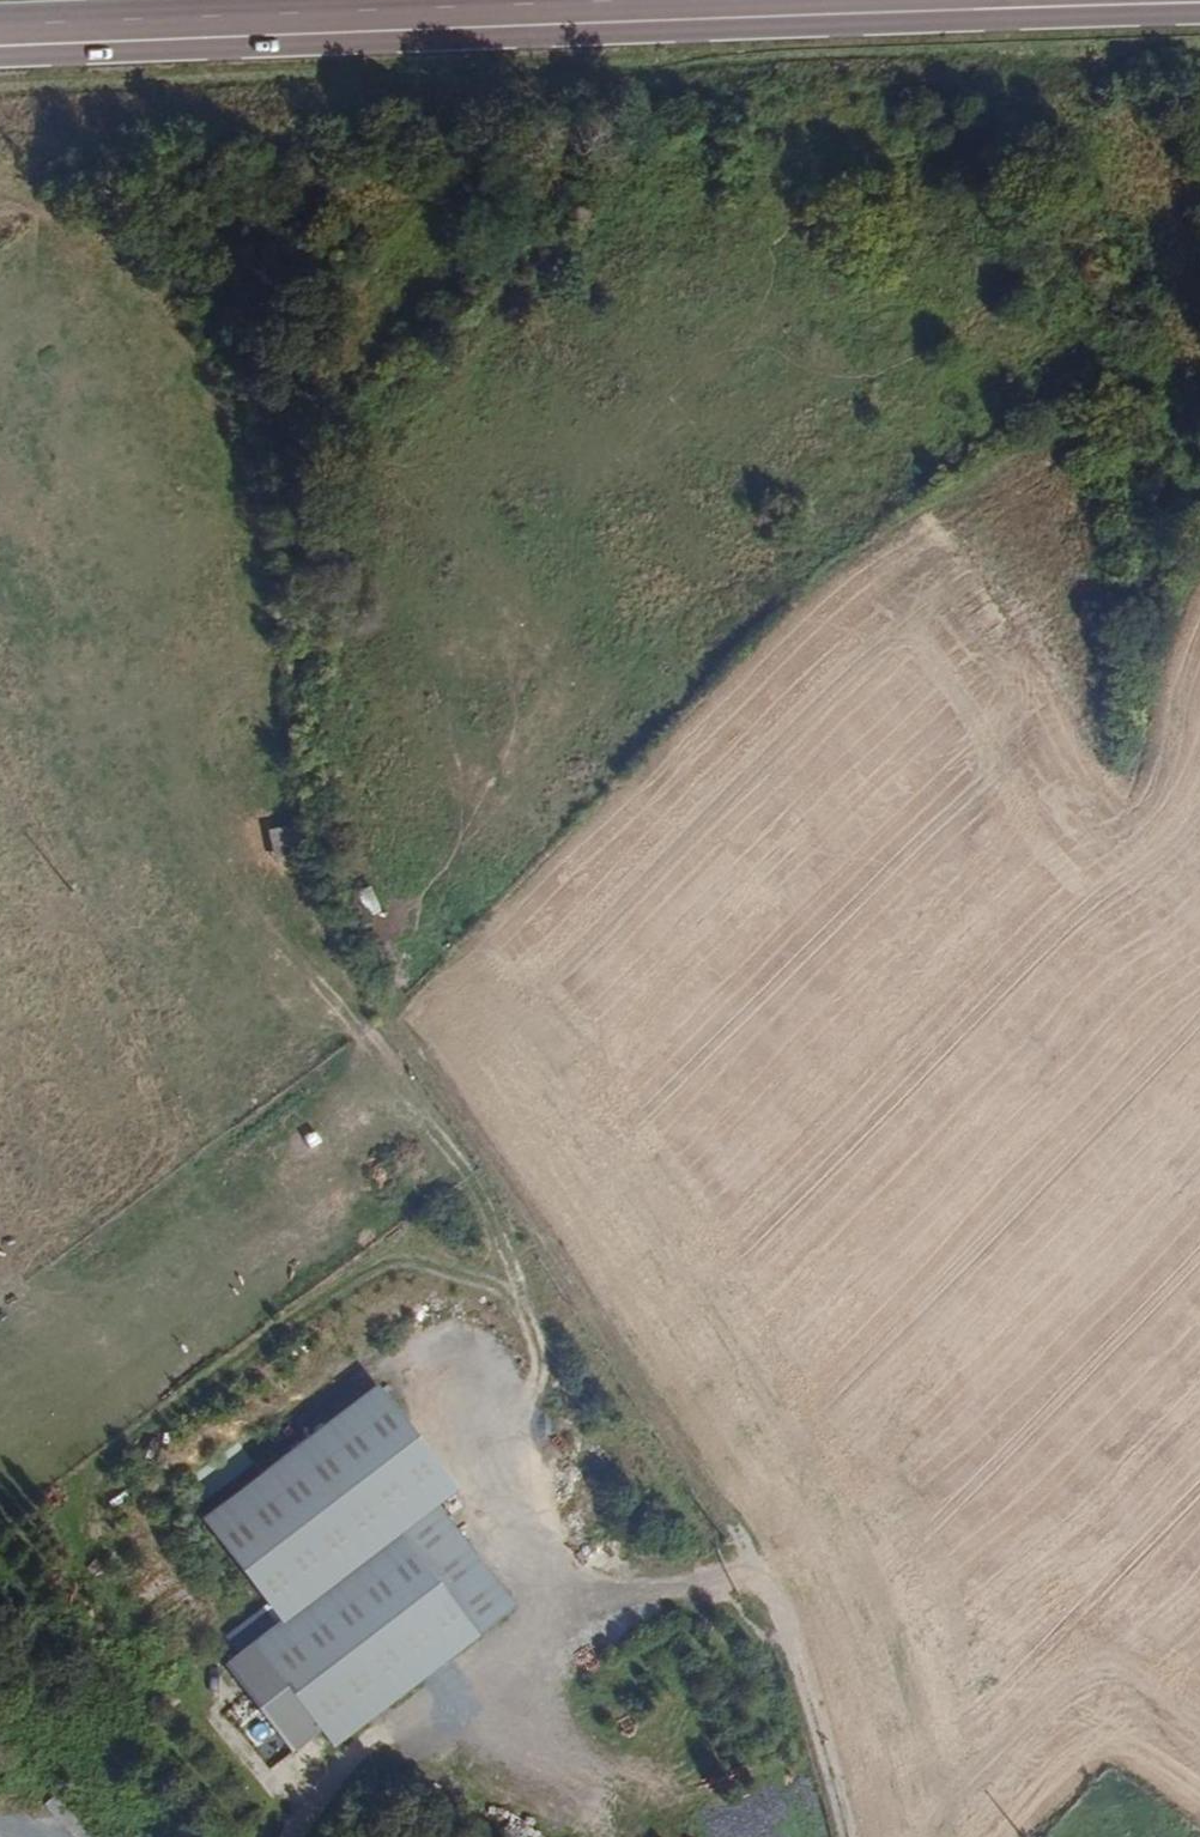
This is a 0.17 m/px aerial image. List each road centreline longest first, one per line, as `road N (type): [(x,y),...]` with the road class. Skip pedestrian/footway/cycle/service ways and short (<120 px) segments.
road 1 (primary): [(983,0),(0,38)]
road 2 (track): [(845,1836),(805,1659),(775,1570),(551,1598),(459,1379)]
road 3 (track): [(499,1475),(537,1386),(522,1297),(393,1262),(85,1469)]
road 4 (track): [(522,1297),(475,1176),(311,974)]

